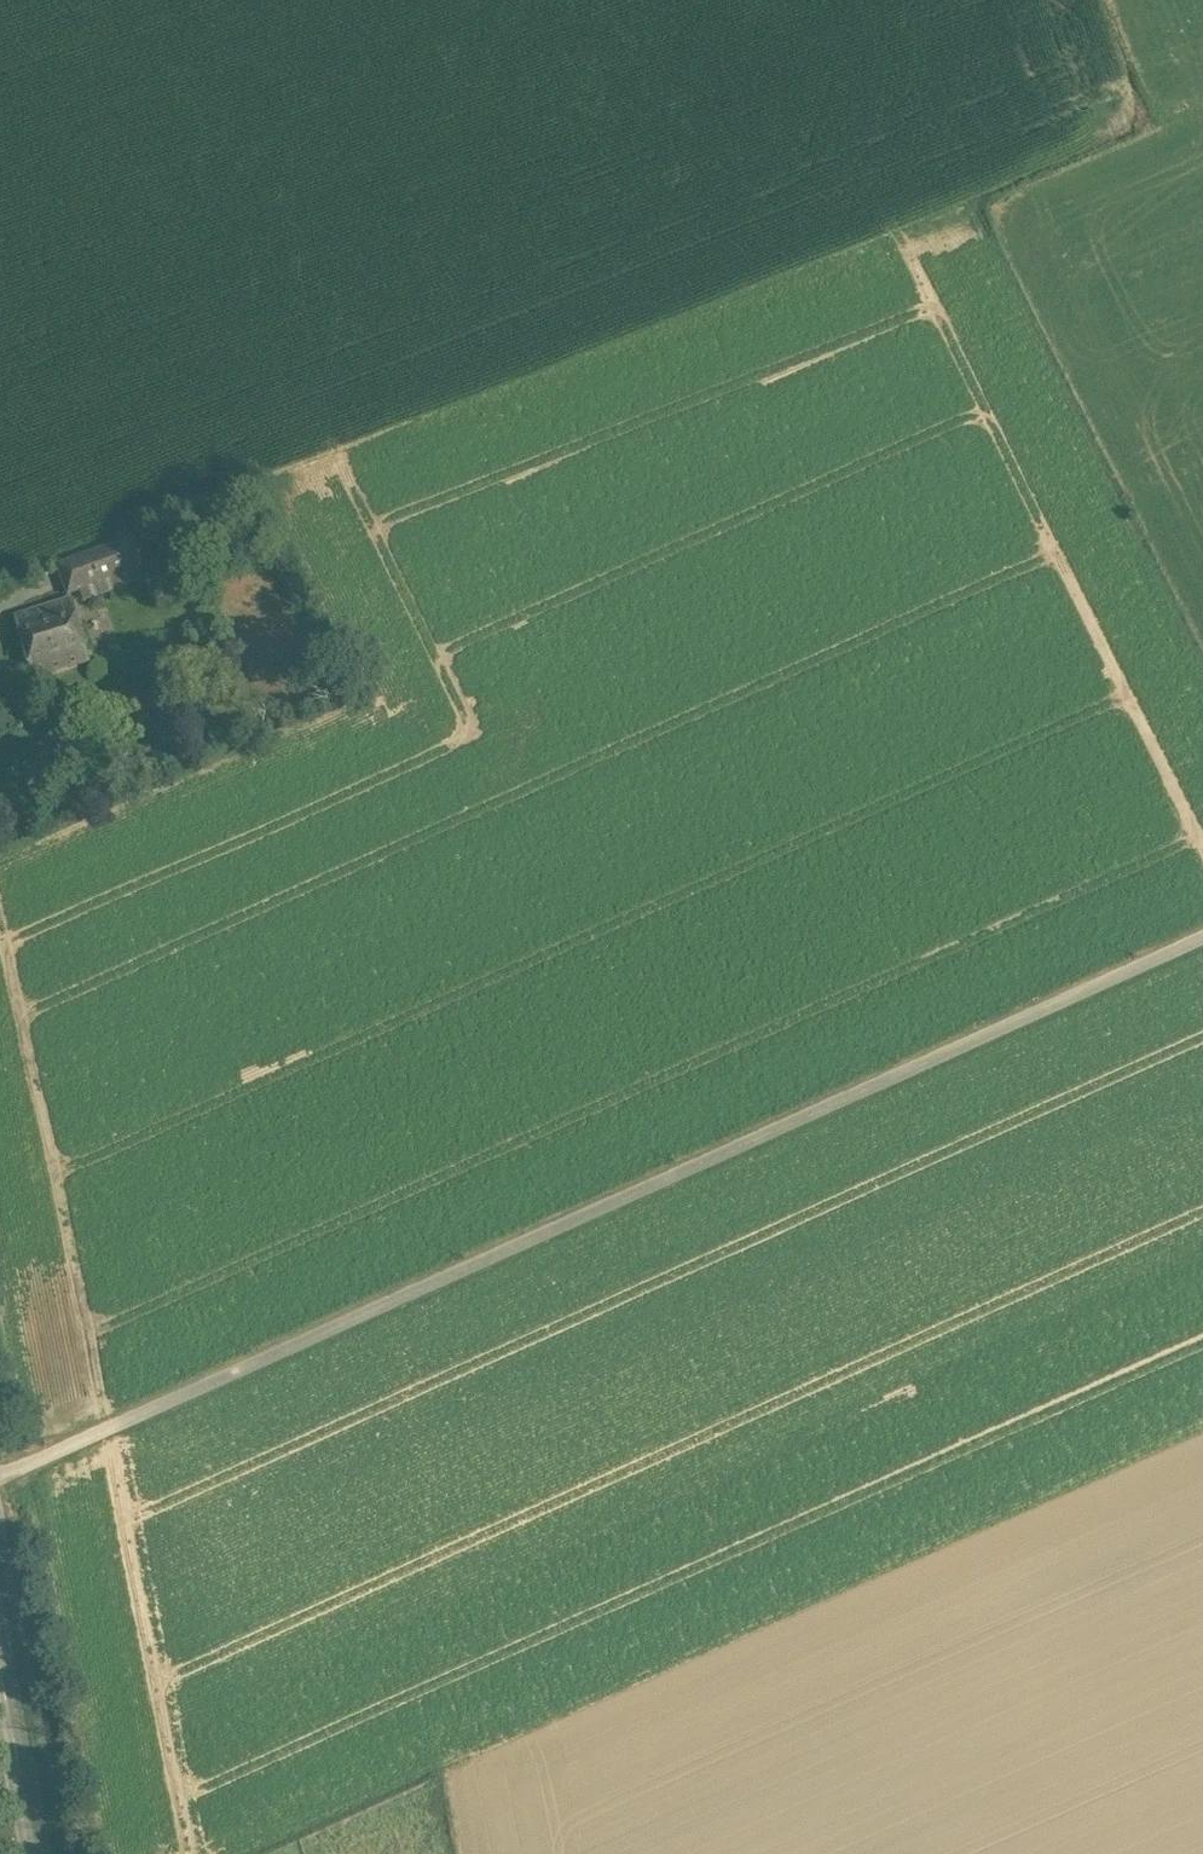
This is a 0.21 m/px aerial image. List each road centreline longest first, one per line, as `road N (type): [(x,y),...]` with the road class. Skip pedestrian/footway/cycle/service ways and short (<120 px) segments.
road 1 (track): [(0,1475),(1202,939)]
road 2 (secondary): [(0,1665),(38,1853)]

